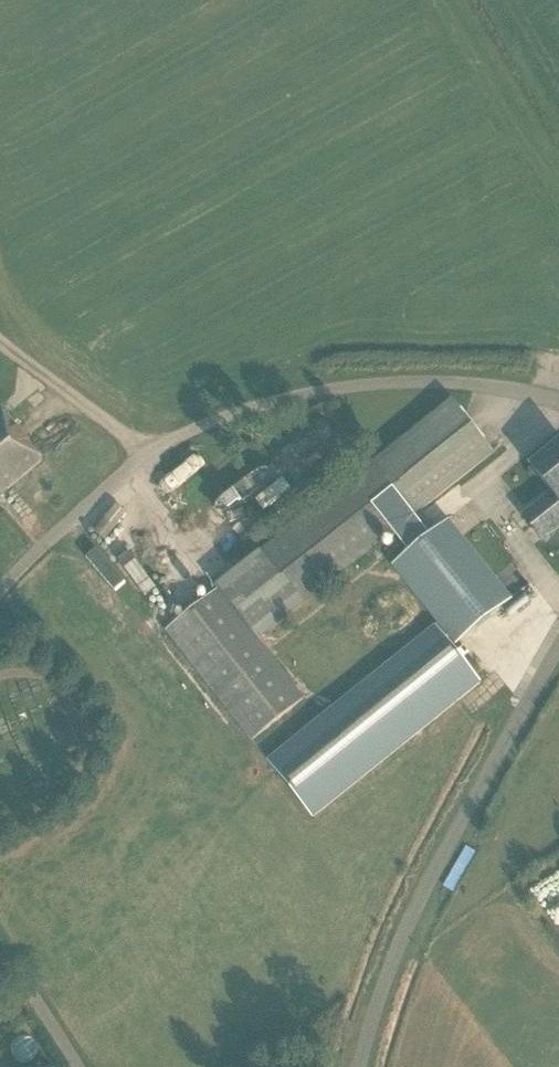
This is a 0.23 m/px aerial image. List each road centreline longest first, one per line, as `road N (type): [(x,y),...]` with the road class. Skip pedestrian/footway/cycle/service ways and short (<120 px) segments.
road 1 (unclassified): [(0,589),(129,468),(186,433),(245,410),(336,388),(407,382),(482,385),(558,400)]
road 2 (unclassified): [(359,1066),(408,926),(558,646)]
road 3 (unclassified): [(78,1066),(0,947)]

